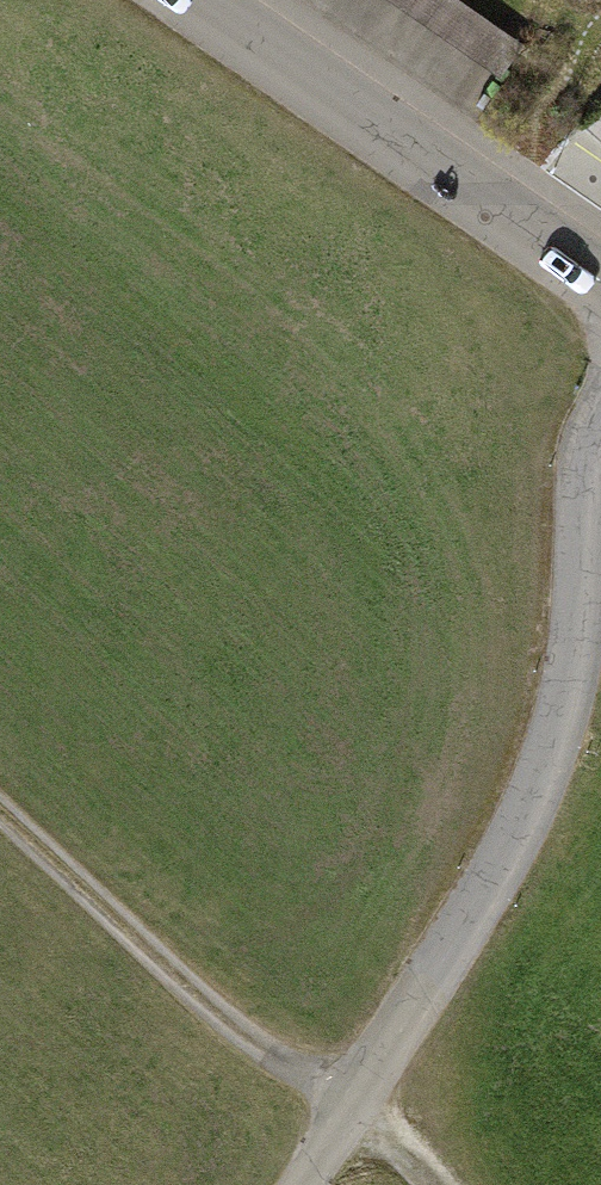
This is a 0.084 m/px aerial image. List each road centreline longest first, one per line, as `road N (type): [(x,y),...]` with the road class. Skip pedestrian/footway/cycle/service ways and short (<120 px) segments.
road 1 (unclassified): [(303,1184),(505,854),(548,760),(573,665),(585,471),(600,415)]
road 2 (track): [(0,812),(215,1008),(436,1184)]
road 3 (residential): [(204,0),(600,274)]

